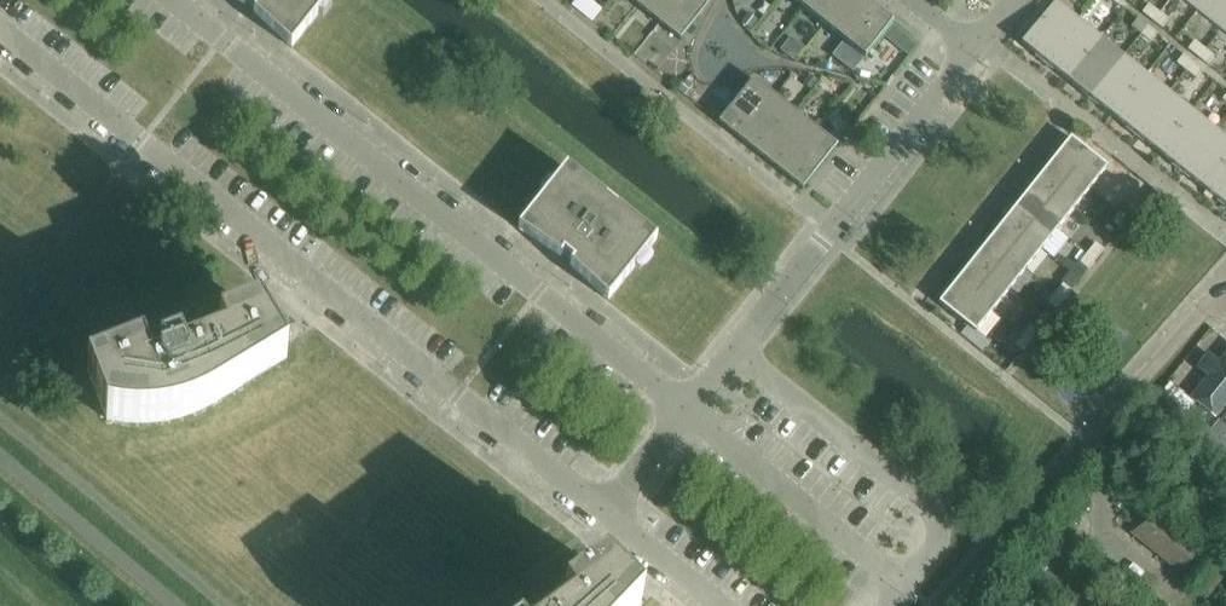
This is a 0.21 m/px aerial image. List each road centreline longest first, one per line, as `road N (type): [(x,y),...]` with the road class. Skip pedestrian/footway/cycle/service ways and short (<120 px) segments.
road 1 (residential): [(604,513),(0,29)]
road 2 (residential): [(685,412),(169,0)]
road 3 (residential): [(685,412),(974,50)]
road 4 (residential): [(1102,425),(1197,316),(1225,301)]
road 5 (residential): [(604,513),(685,412)]

